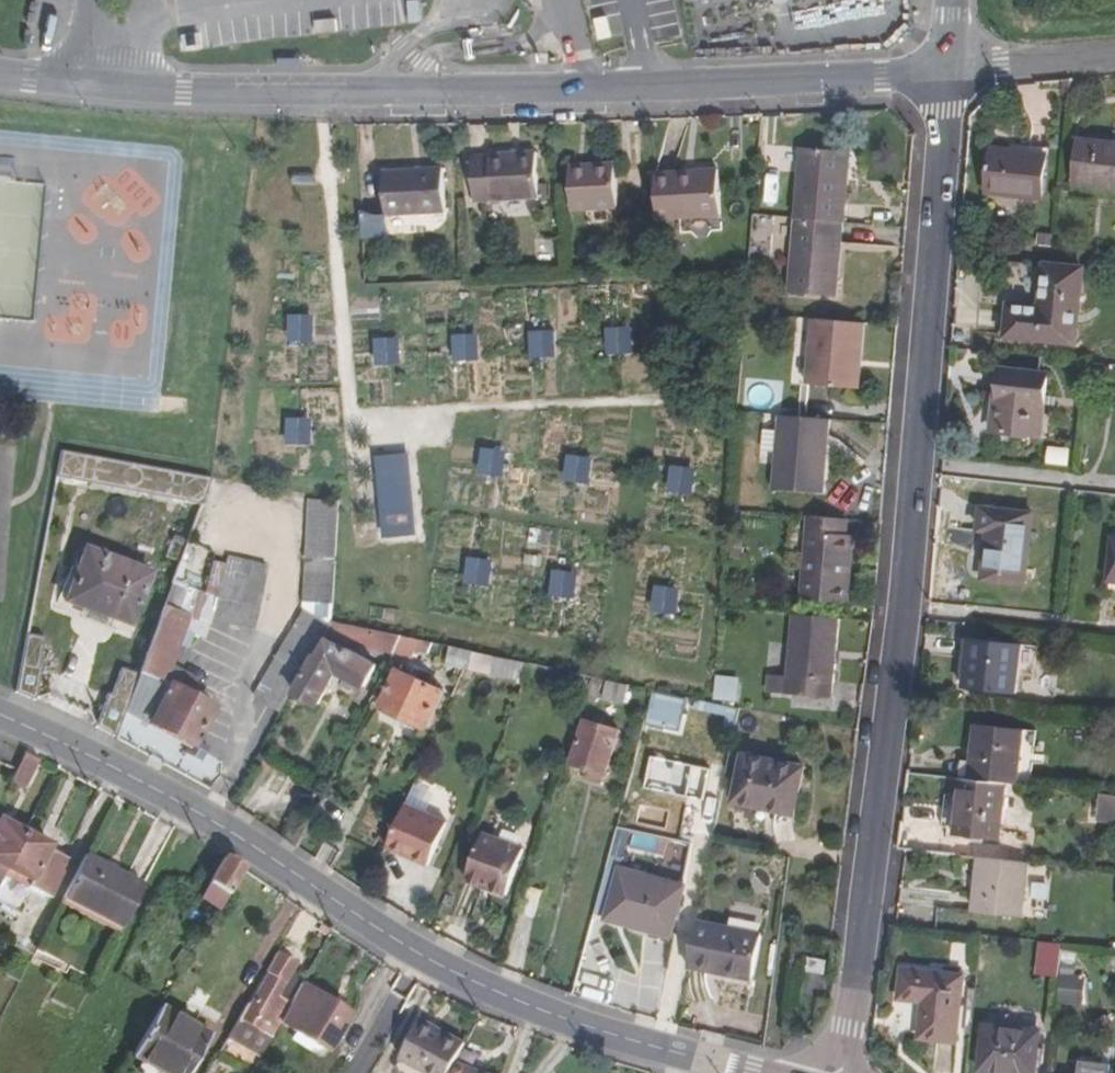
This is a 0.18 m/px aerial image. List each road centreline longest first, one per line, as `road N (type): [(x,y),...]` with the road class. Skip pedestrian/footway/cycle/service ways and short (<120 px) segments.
road 1 (tertiary): [(948,65),(909,545),(841,1072)]
road 2 (tertiary): [(103,84),(580,88),(948,65)]
road 3 (tertiary): [(0,716),(126,774),(461,974),(548,1014),(757,1072)]
road 4 (unclassified): [(948,65),(1114,52)]

